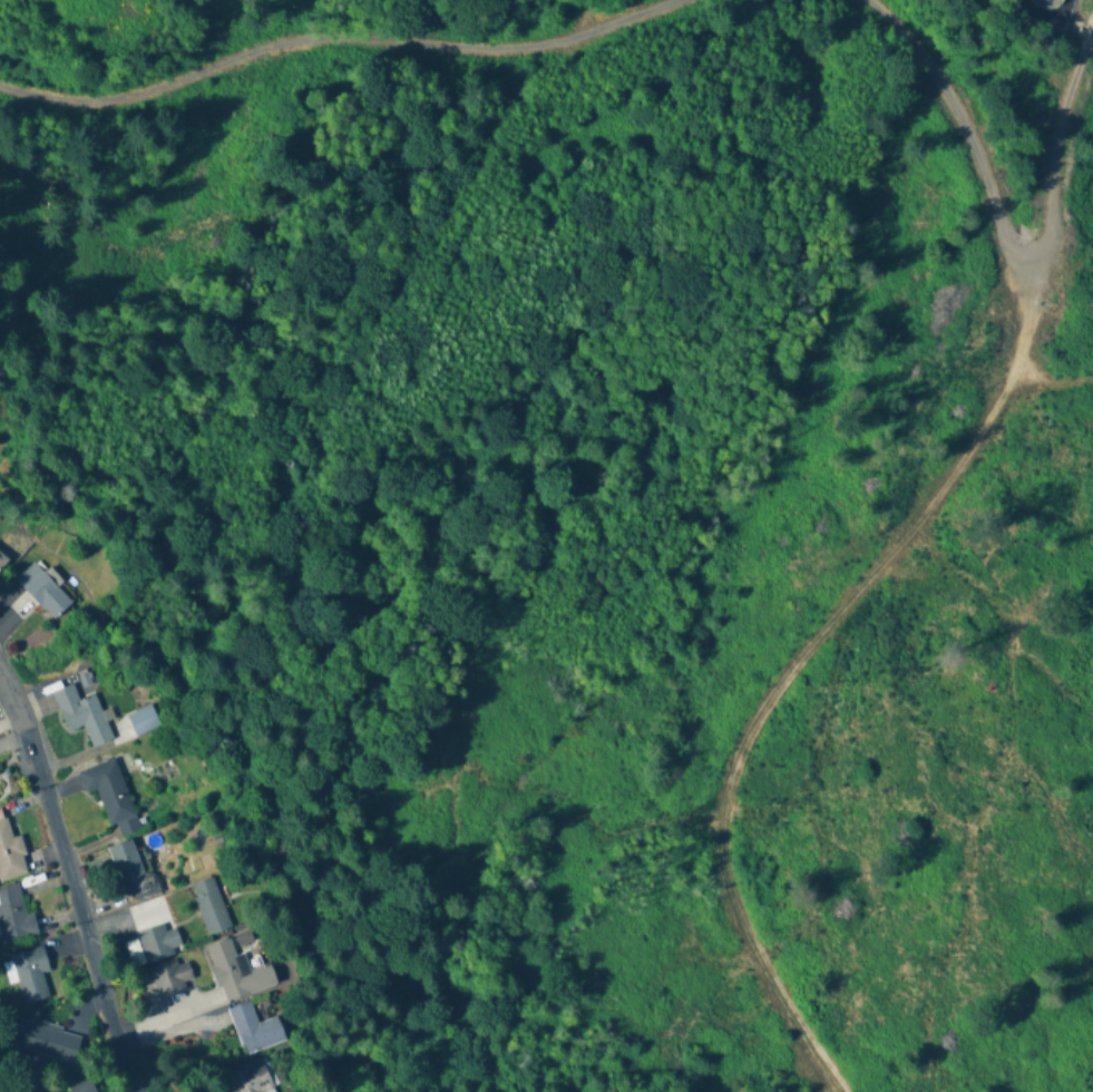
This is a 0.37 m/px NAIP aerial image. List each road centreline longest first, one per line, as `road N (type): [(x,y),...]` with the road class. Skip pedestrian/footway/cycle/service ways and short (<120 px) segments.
road 1 (track): [(0,87),(58,101),(116,100),(265,49),(563,40),(680,0)]
road 2 (track): [(869,0),(949,94),(1007,237),(1023,251),(1045,240),(1056,140),(1092,31)]
road 3 (residential): [(140,1091),(123,1064),(22,718),(0,679)]

